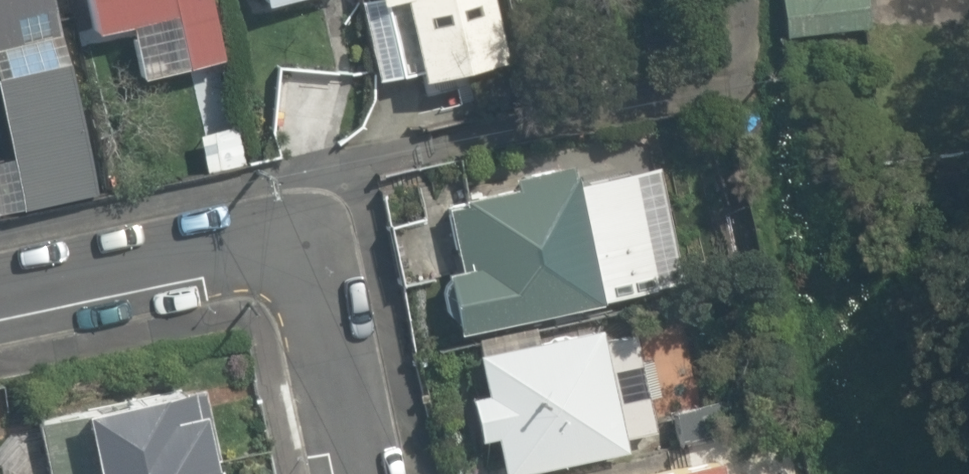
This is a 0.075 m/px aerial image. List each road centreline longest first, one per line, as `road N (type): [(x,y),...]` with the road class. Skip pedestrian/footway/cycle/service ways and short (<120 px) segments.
road 1 (residential): [(0,308),(291,245),(328,249),(345,271),(385,473)]

